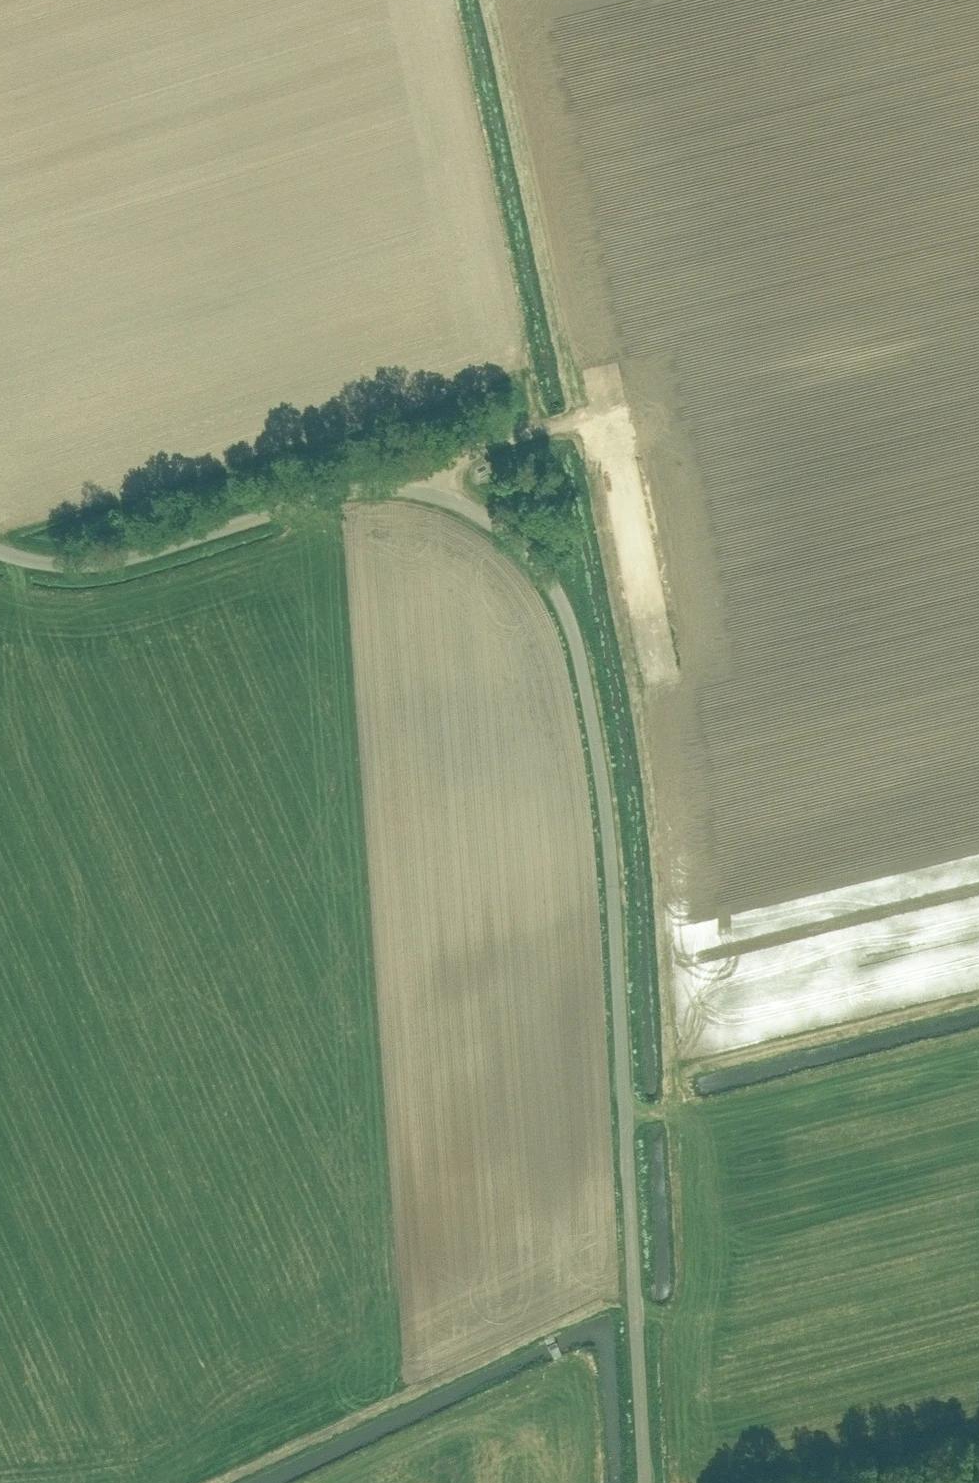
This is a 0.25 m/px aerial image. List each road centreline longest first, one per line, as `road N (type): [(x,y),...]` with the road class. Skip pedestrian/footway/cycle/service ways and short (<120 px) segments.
road 1 (unclassified): [(647,1482),(609,814),(581,650),(539,564),(482,515),(411,492),(340,496),(154,555),(108,561),(24,549),(0,533)]

